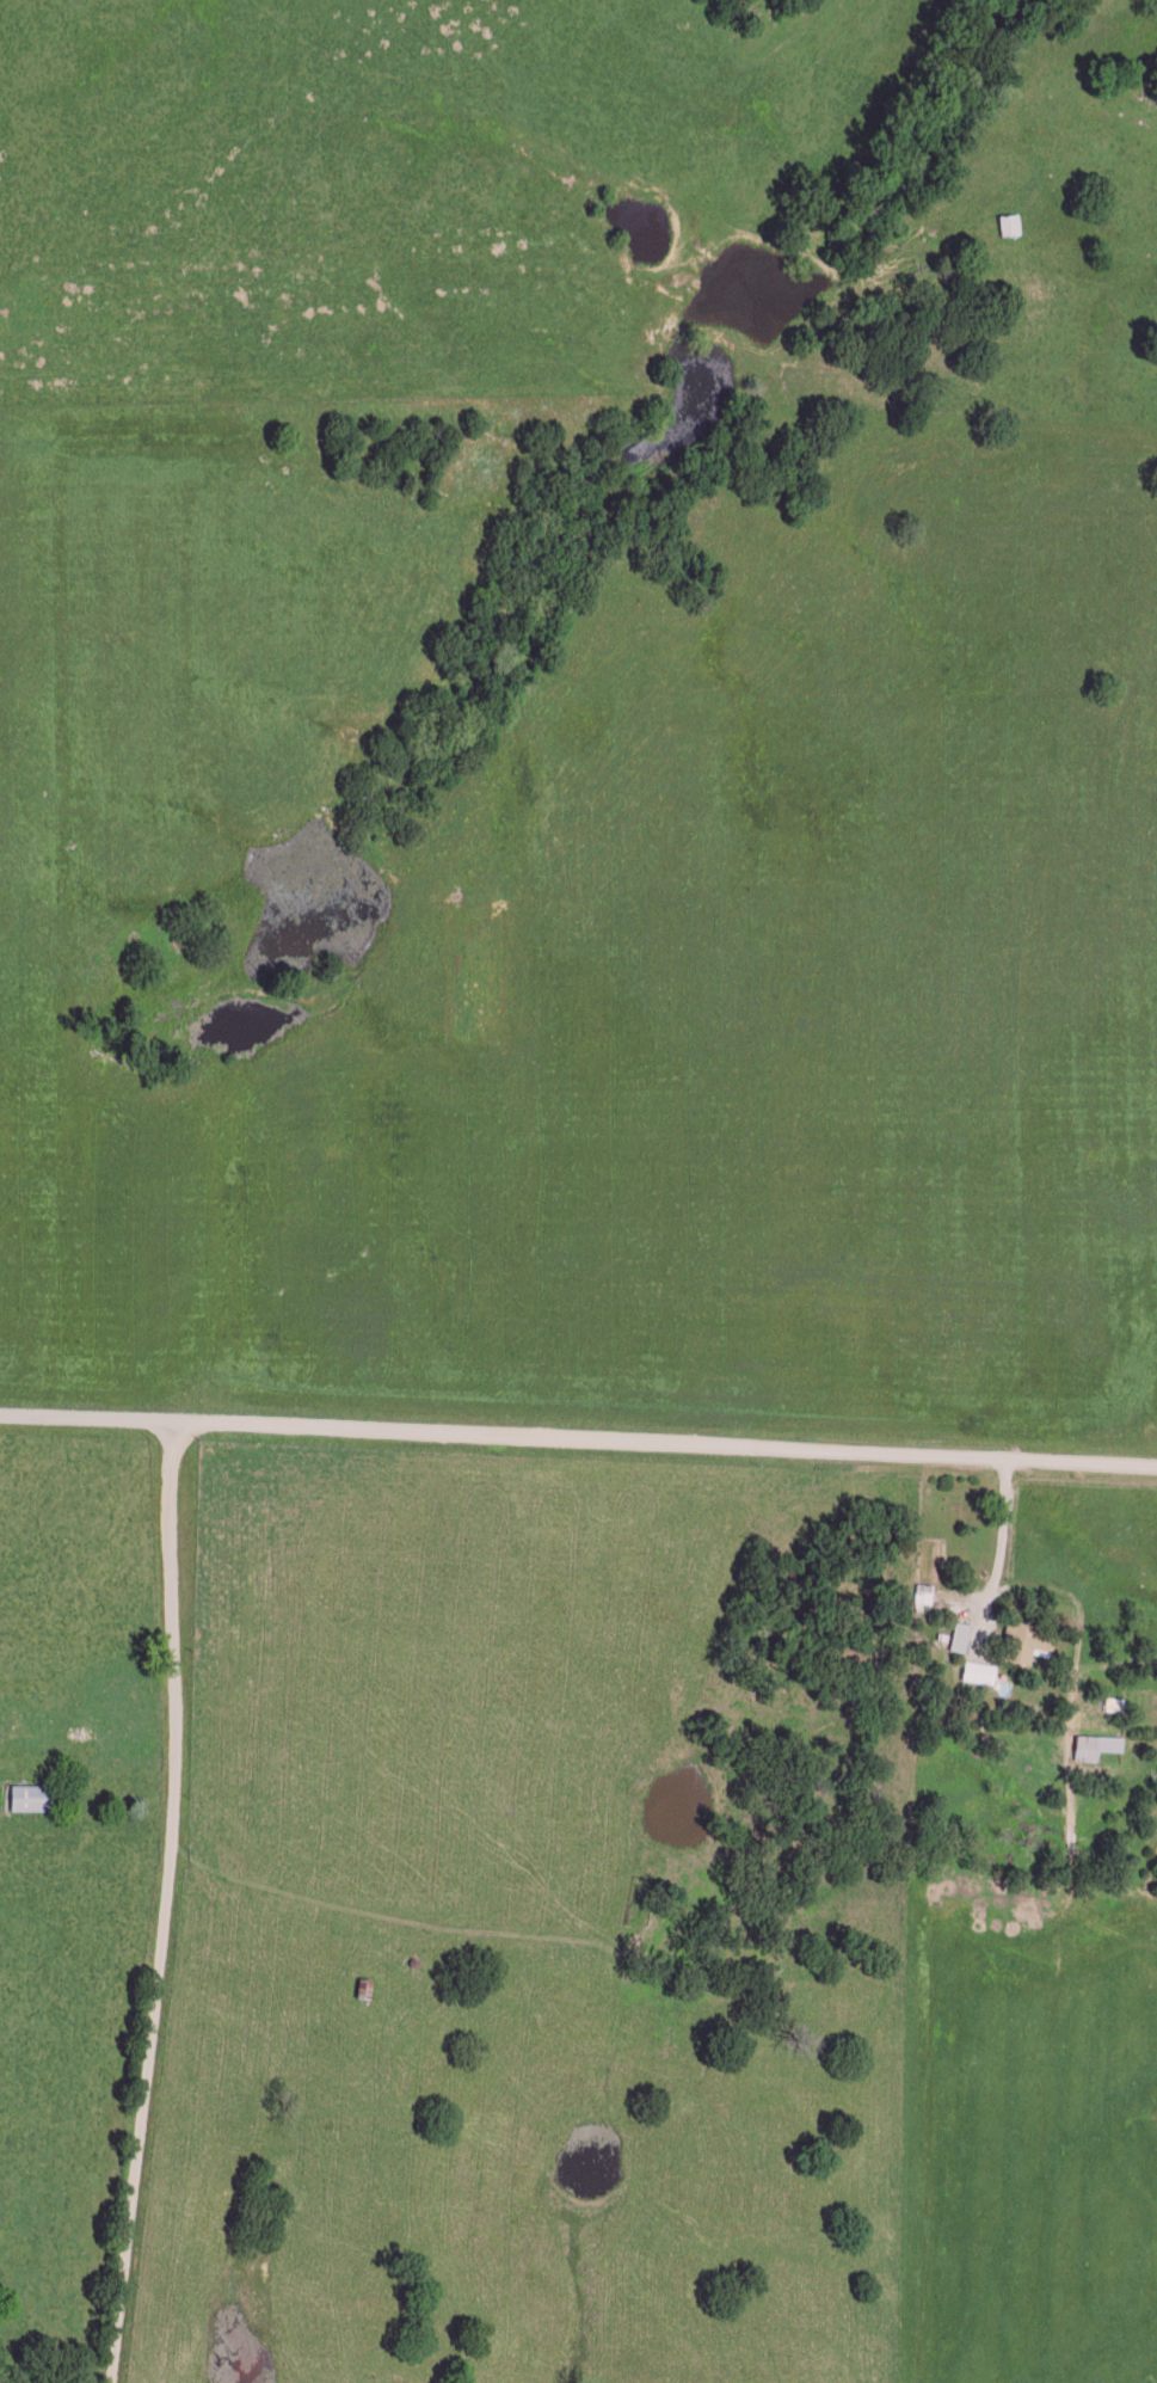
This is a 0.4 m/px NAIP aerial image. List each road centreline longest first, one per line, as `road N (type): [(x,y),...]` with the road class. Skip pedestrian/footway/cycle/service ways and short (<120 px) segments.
road 1 (residential): [(0,1419),(1156,1468)]
road 2 (residential): [(180,1406),(172,1546),(181,1724),(173,1862),(113,2382)]

